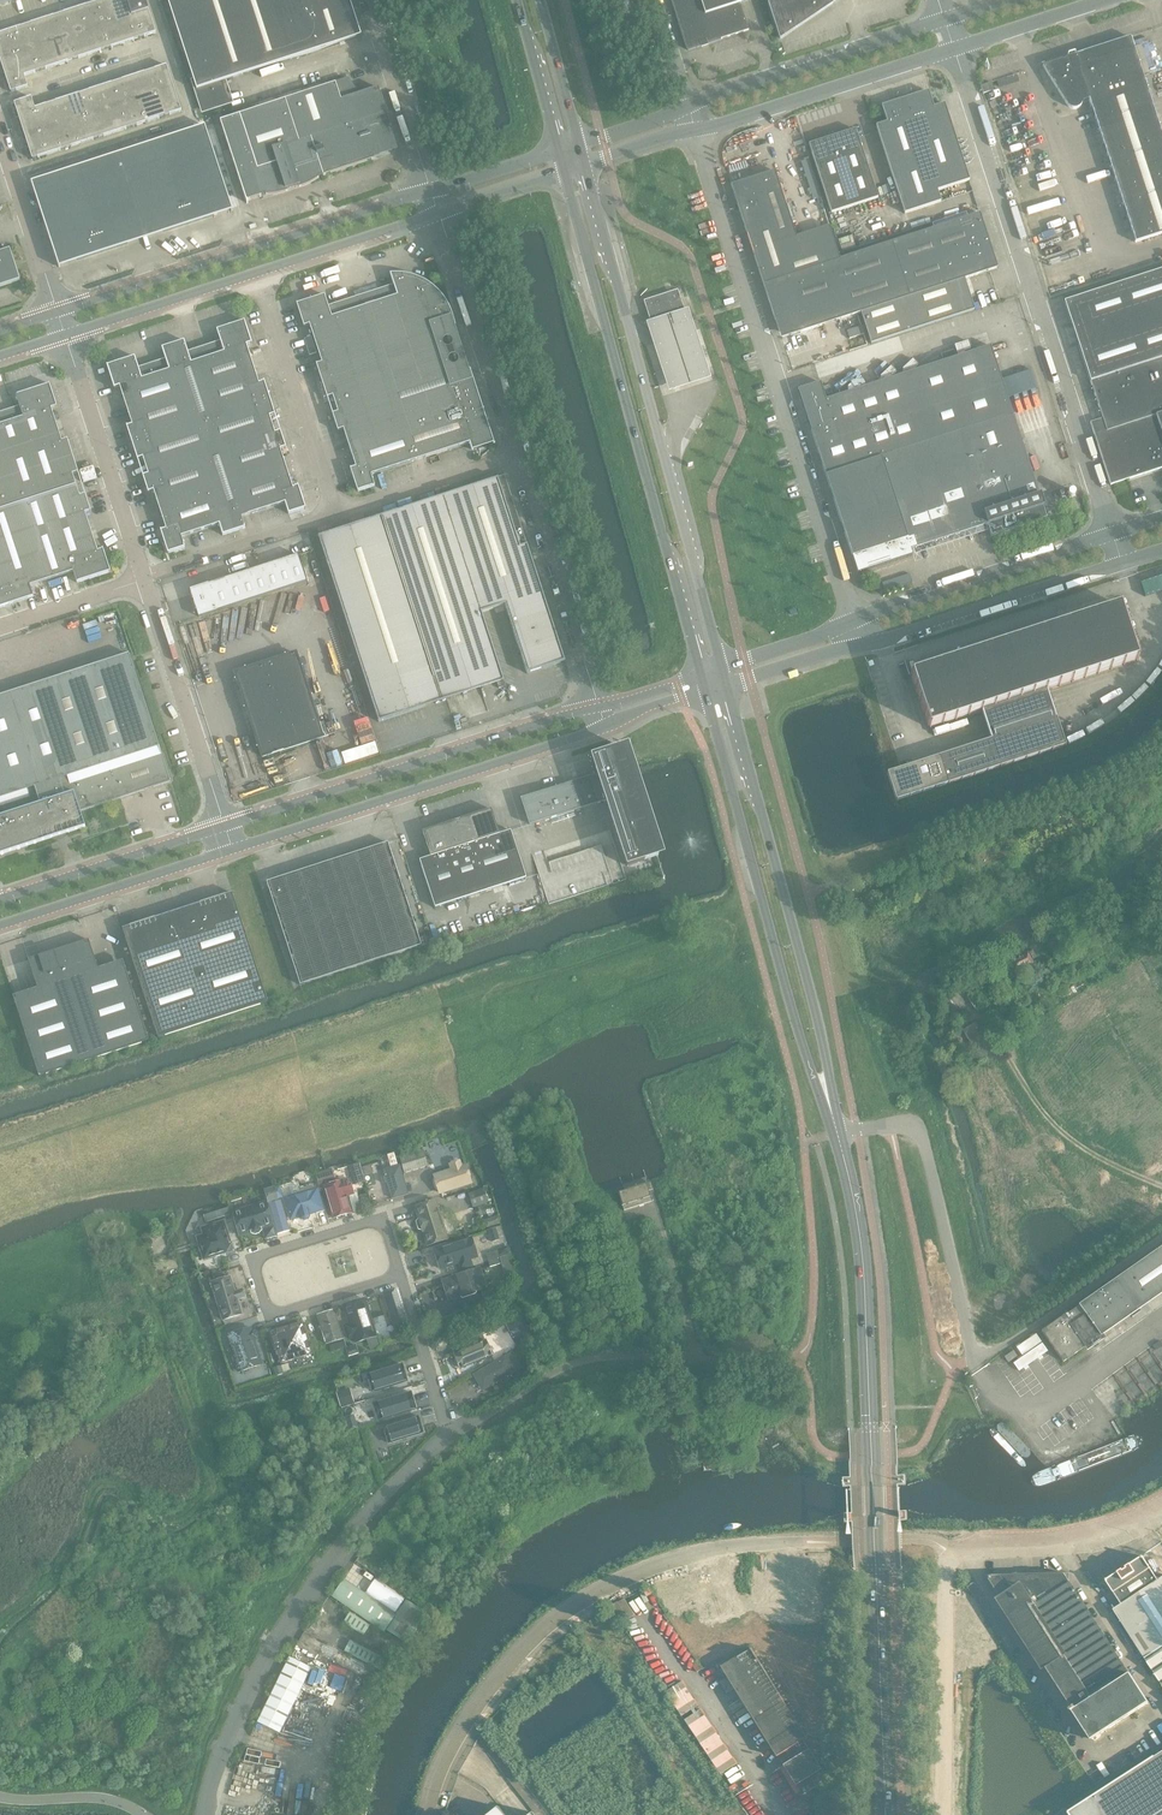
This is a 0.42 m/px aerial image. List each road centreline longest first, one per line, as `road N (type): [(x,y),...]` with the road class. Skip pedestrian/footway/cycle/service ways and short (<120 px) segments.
road 1 (unclassified): [(425,1814),(452,1741),(488,1686),(544,1625),(619,1580),(669,1560),(758,1544),(933,1540),(955,1554)]
road 2 (secondary): [(563,169),(701,677)]
road 3 (secondary): [(723,668),(586,162)]
road 4 (unclassified): [(851,623),(694,134)]
road 5 (unclassified): [(1110,537),(953,52)]
road 6 (unclassified): [(204,1814),(220,1759),(338,1554),(455,1437)]
road 7 (secondary): [(705,691),(810,1068),(829,1096)]
road 8 (secondary): [(829,1096),(828,1062),(724,687)]
road 9 (unclassified): [(141,580),(515,453)]
road 10 (unclassified): [(65,339),(439,215)]
road 11 (unclassified): [(599,708),(224,825)]
road 12 (unclassified): [(430,191),(57,314)]
road 13 (unclassified): [(232,850),(605,727)]
road 14 (secondary): [(873,1429),(887,1814)]
road 15 (residential): [(403,1278),(273,1316),(255,1260),(386,1219)]
road 16 (secondary): [(873,1429),(863,1257),(838,1134)]
road 17 (unclassified): [(858,649),(1120,566)]
road 18 (unclassified): [(1110,537),(851,623)]
road 19 (unclassified): [(944,23),(685,109)]
road 20 (unclassified): [(694,134),(953,52)]
road 21 (unclassified): [(599,708),(515,453)]
road 22 (unclassified): [(945,1814),(944,1575),(955,1554)]
road 23 (unclassified): [(224,825),(141,580)]
road 24 (unclassified): [(141,580),(65,339)]
road 25 (unclassified): [(515,453),(439,215)]
road 26 (unclassified): [(0,926),(232,850)]
road 27 (unclassified): [(224,825),(0,899)]
road 28 (unclassified): [(955,1554),(977,1540),(1088,1530),(1161,1500)]
road 29 (unclassified): [(430,191),(367,0)]
road 30 (unclassified): [(57,314),(0,141)]
road 31 (residential): [(455,1437),(403,1278)]
road 32 (unclassified): [(953,52),(1112,0)]
road 33 (secondary): [(517,0),(558,149)]
road 34 (unclassified): [(0,627),(141,580)]
road 35 (secondary): [(580,143),(540,0)]
road 36 (unclassified): [(145,1814),(109,1800),(0,1795)]
road 37 (unclassified): [(724,687),(858,649)]
road 38 (unclassified): [(851,623),(723,668)]
road 39 (unclassified): [(558,149),(430,191)]
road 40 (unclassified): [(439,215),(563,169)]

